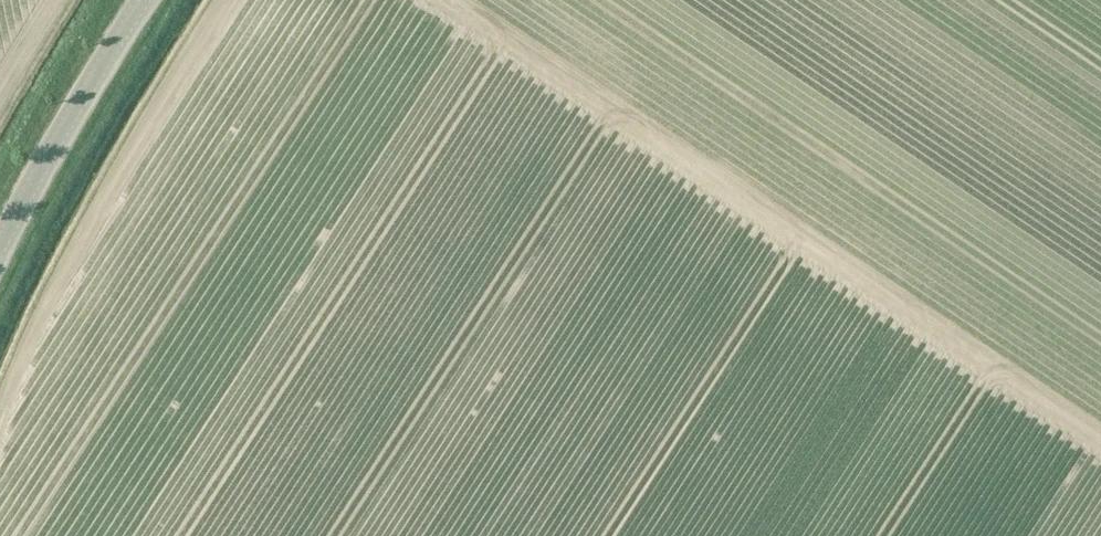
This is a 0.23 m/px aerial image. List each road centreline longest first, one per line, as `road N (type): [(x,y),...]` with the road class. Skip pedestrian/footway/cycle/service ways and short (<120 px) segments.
road 1 (tertiary): [(0,247),(144,0)]

